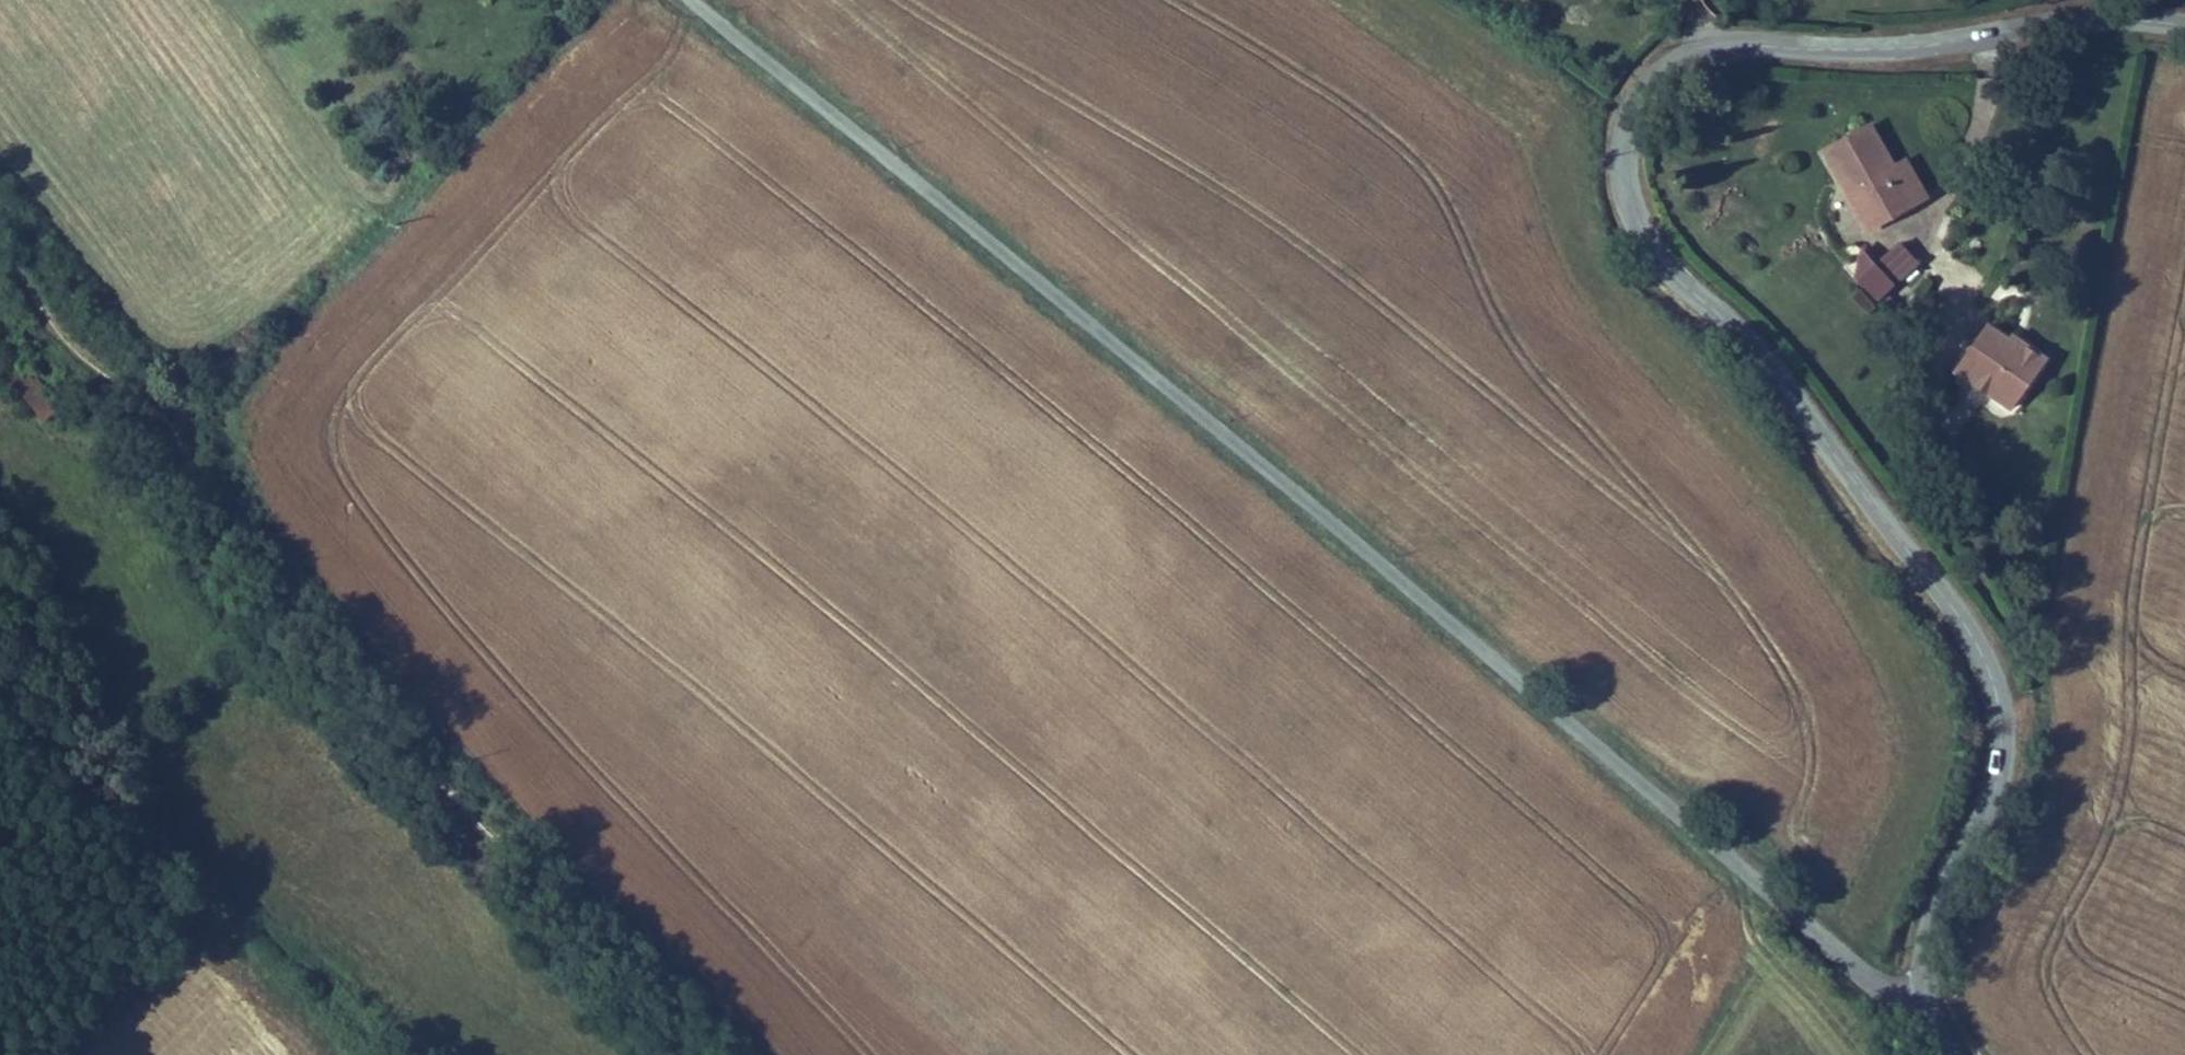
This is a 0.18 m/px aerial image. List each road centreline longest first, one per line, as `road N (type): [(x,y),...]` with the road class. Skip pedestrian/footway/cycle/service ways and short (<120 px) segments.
road 1 (unclassified): [(1944,1054),(1922,1003),(1928,949),(2000,769),(1997,689),(1978,640),(1772,371),(1659,253),(1629,205),(1627,135),(1653,81),(1708,50),(1880,50),(2069,20),(2184,25)]

